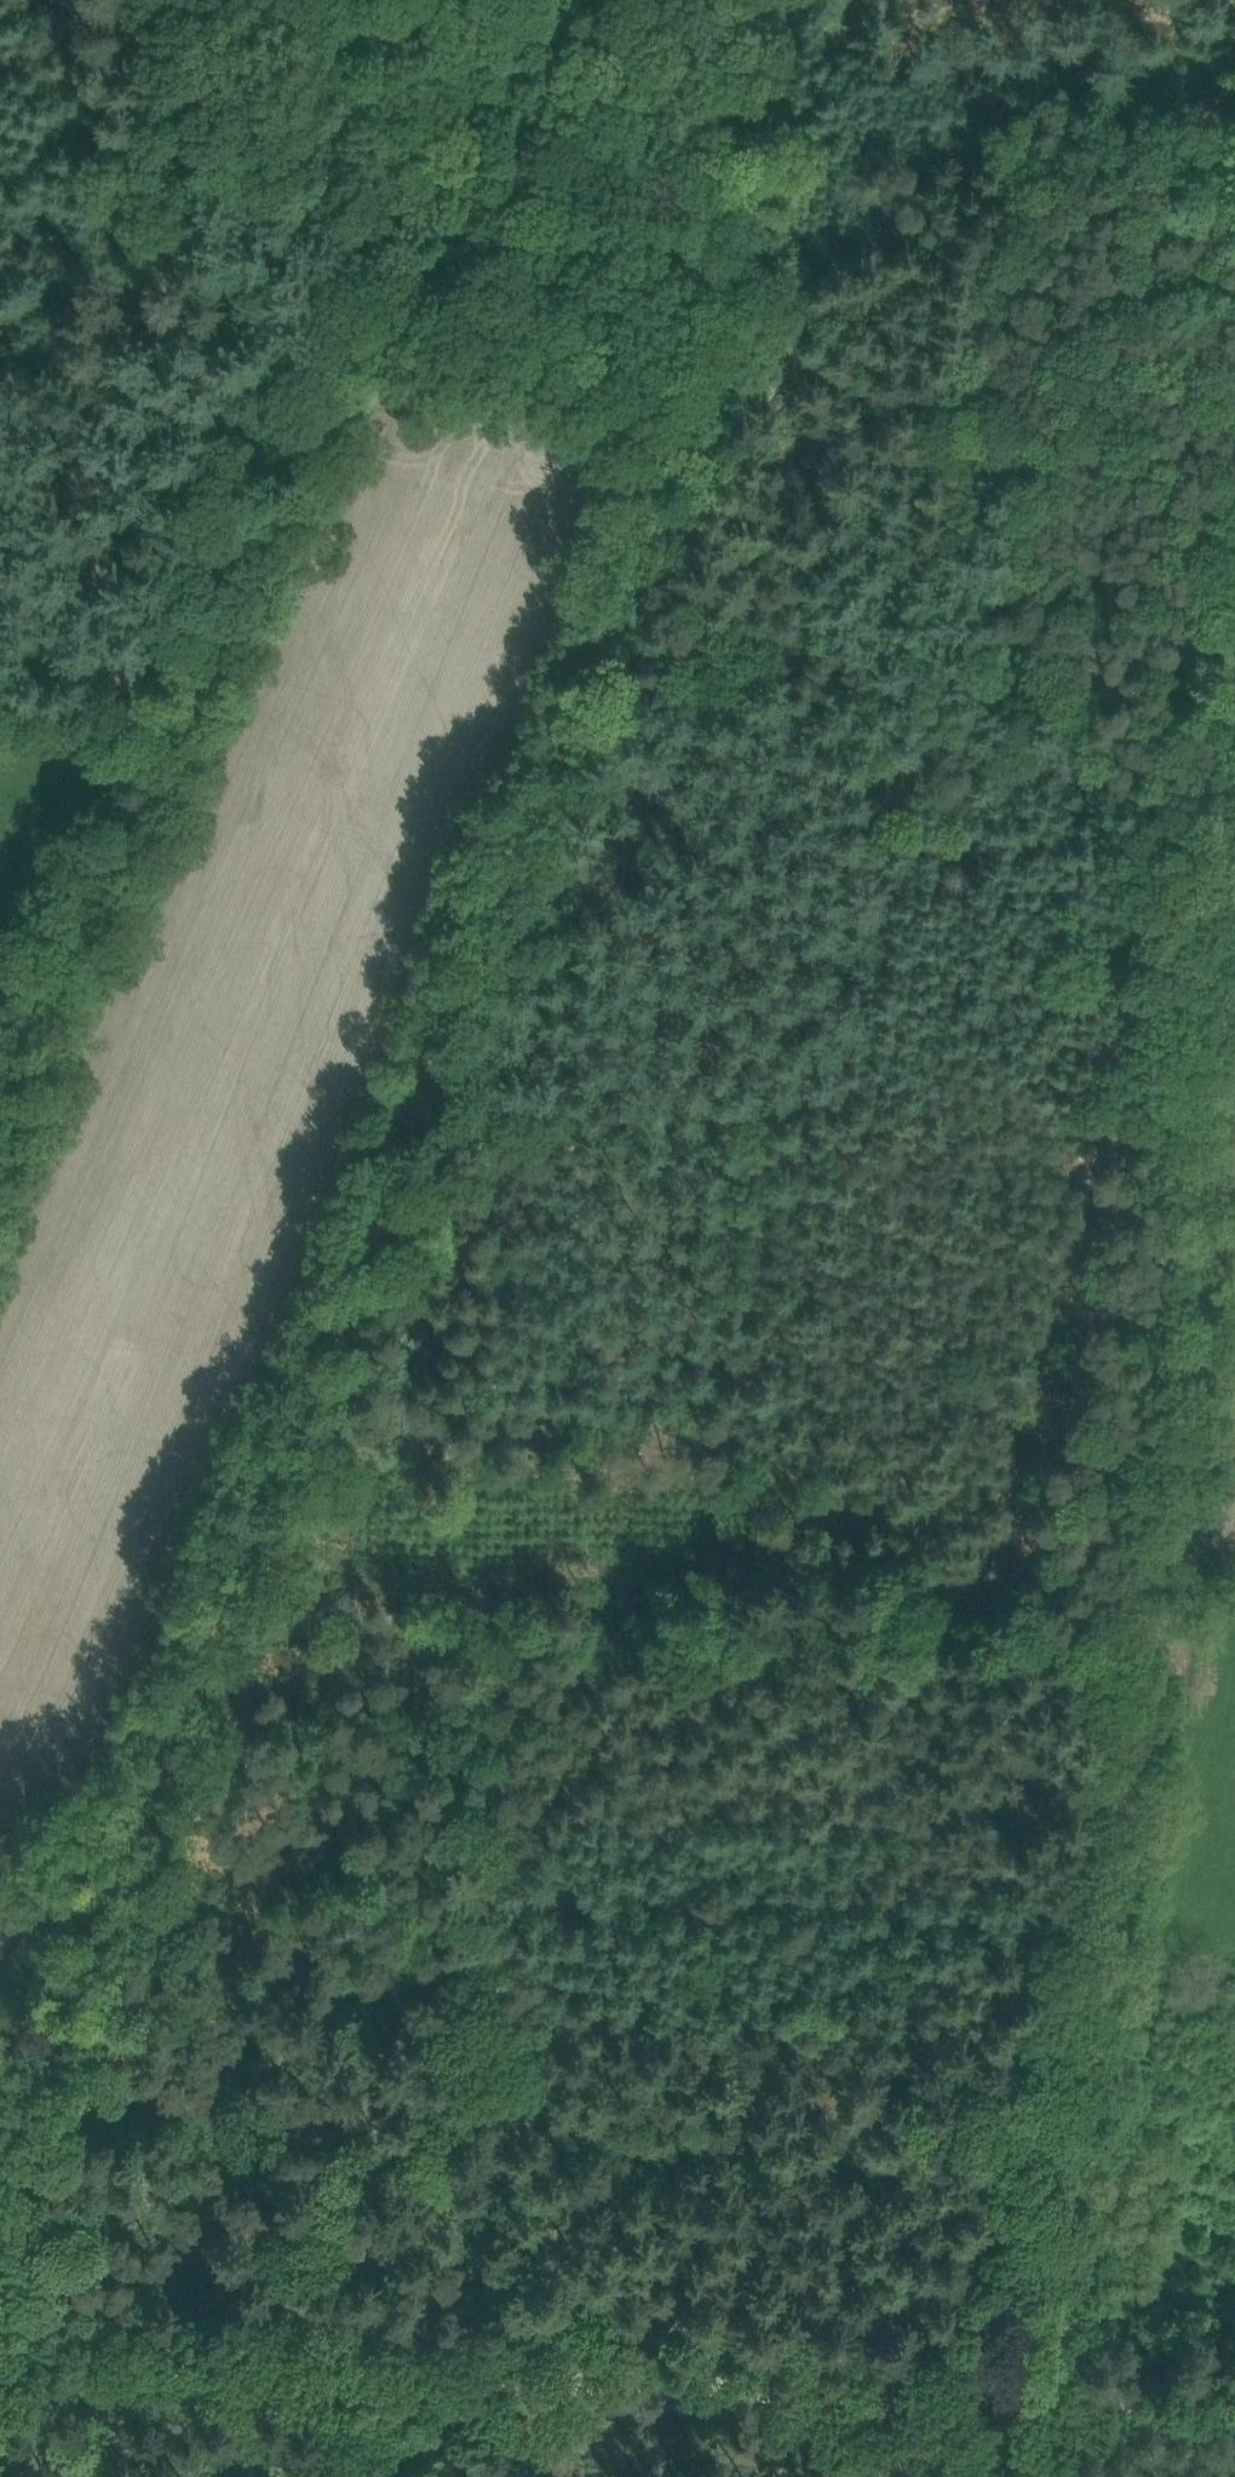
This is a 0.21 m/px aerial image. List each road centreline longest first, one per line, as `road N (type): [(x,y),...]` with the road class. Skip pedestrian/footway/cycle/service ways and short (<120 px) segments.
road 1 (track): [(1234,1032),(1045,2396)]
road 2 (track): [(0,2356),(1045,2396)]
road 3 (track): [(1045,2396),(1234,2405)]

